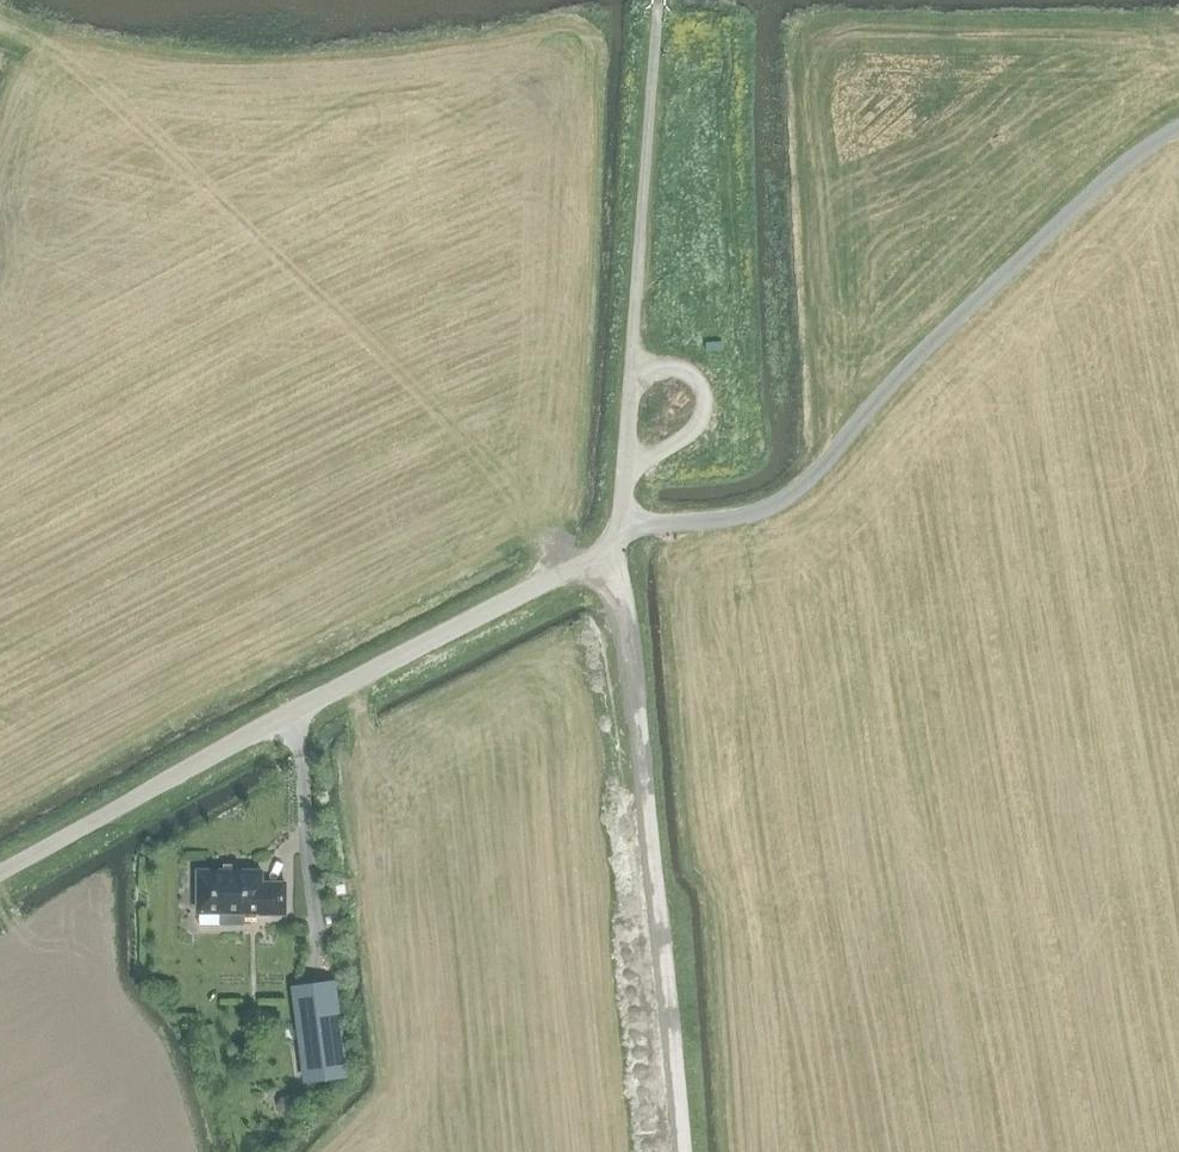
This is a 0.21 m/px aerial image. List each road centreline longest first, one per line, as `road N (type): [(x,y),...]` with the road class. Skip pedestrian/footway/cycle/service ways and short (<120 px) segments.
road 1 (unclassified): [(0,873),(605,554),(621,525),(658,0)]

